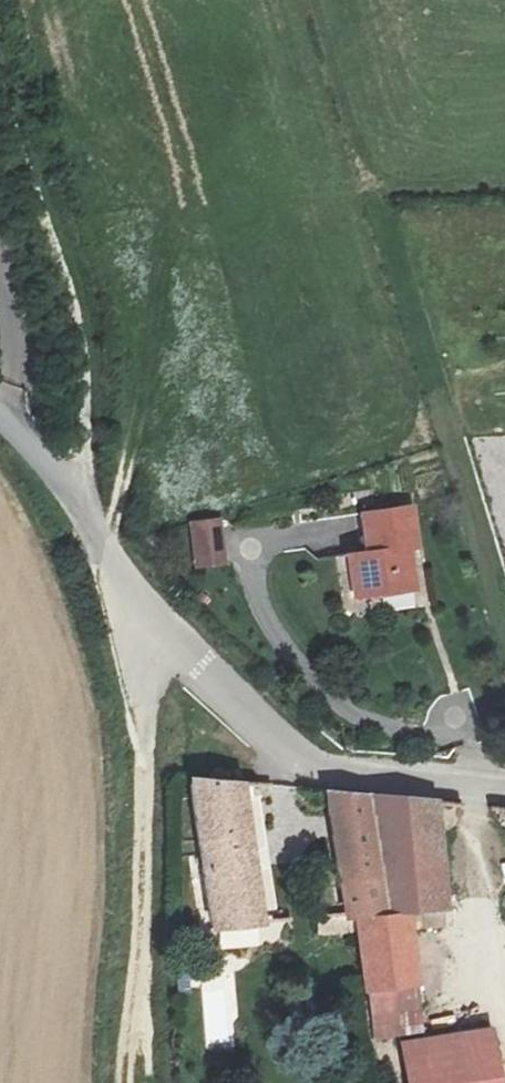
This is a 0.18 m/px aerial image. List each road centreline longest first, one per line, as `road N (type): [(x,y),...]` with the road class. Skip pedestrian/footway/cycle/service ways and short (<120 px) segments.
road 1 (unclassified): [(78,504),(156,616),(273,736),(313,765),(339,774),(504,786)]
road 2 (track): [(124,1082),(142,900),(138,672),(156,616)]
road 3 (unclassified): [(78,504),(86,396),(77,332),(0,86)]
road 4 (track): [(504,1003),(475,784)]

